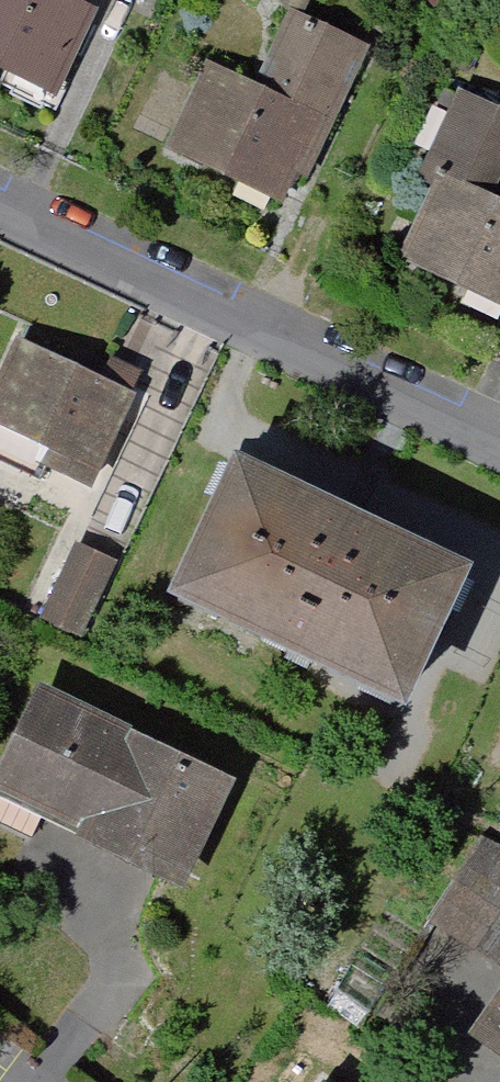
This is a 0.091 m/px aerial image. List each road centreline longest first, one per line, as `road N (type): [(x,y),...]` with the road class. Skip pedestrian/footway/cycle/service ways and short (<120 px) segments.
road 1 (residential): [(0,201),(499,441)]

